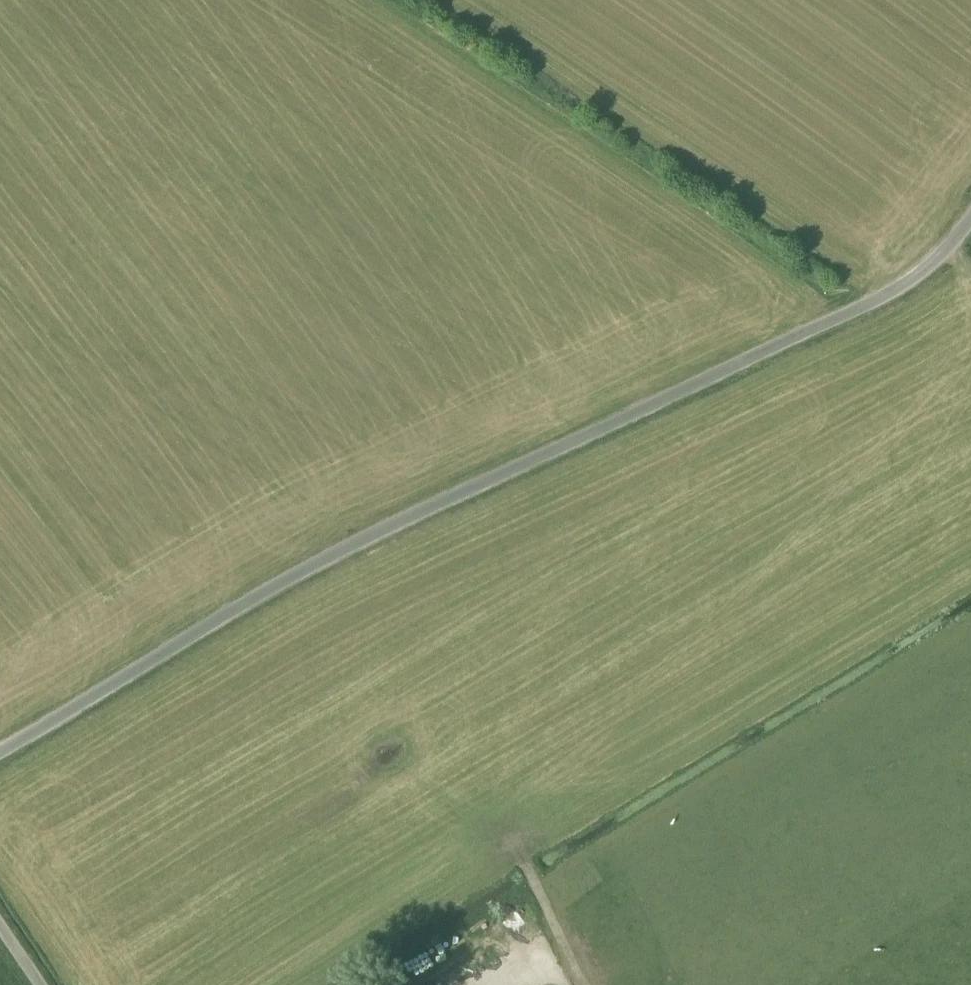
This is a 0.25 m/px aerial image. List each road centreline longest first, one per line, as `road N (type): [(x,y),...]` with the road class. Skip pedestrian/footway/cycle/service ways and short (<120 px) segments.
road 1 (unclassified): [(0,750),(293,567),(886,283),(928,256),(970,211)]

